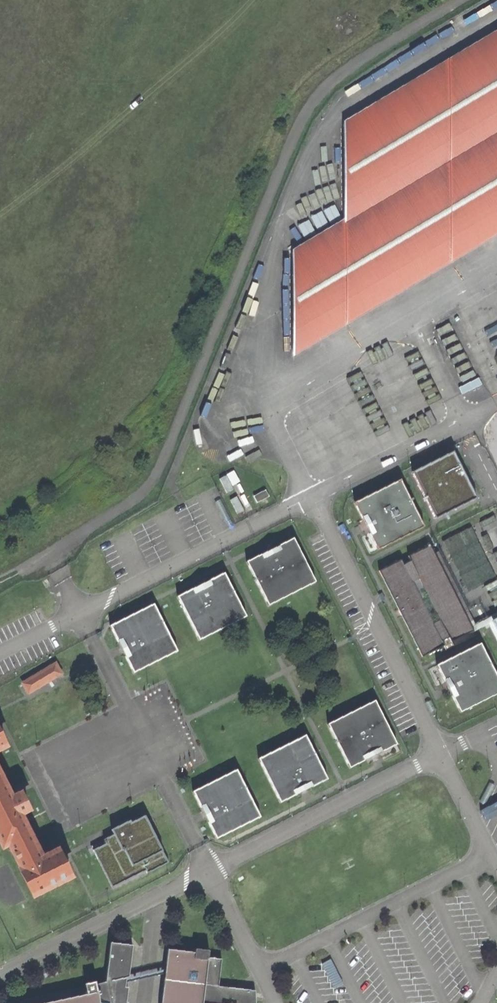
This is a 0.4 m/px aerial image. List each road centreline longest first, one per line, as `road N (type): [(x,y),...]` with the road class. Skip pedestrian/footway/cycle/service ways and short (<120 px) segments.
road 1 (unclassified): [(0,579),(147,487),(306,111),(336,73),(461,0)]

